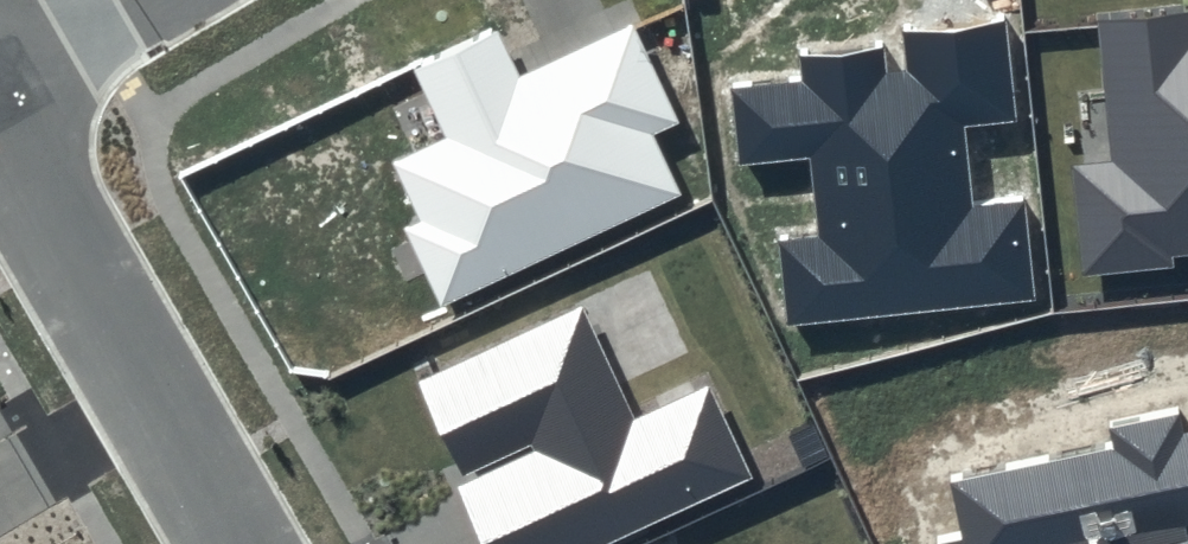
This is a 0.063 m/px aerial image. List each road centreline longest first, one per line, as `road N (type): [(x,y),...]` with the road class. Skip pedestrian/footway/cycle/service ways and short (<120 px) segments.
road 1 (residential): [(0,120),(243,543)]
road 2 (residential): [(0,70),(116,0)]

